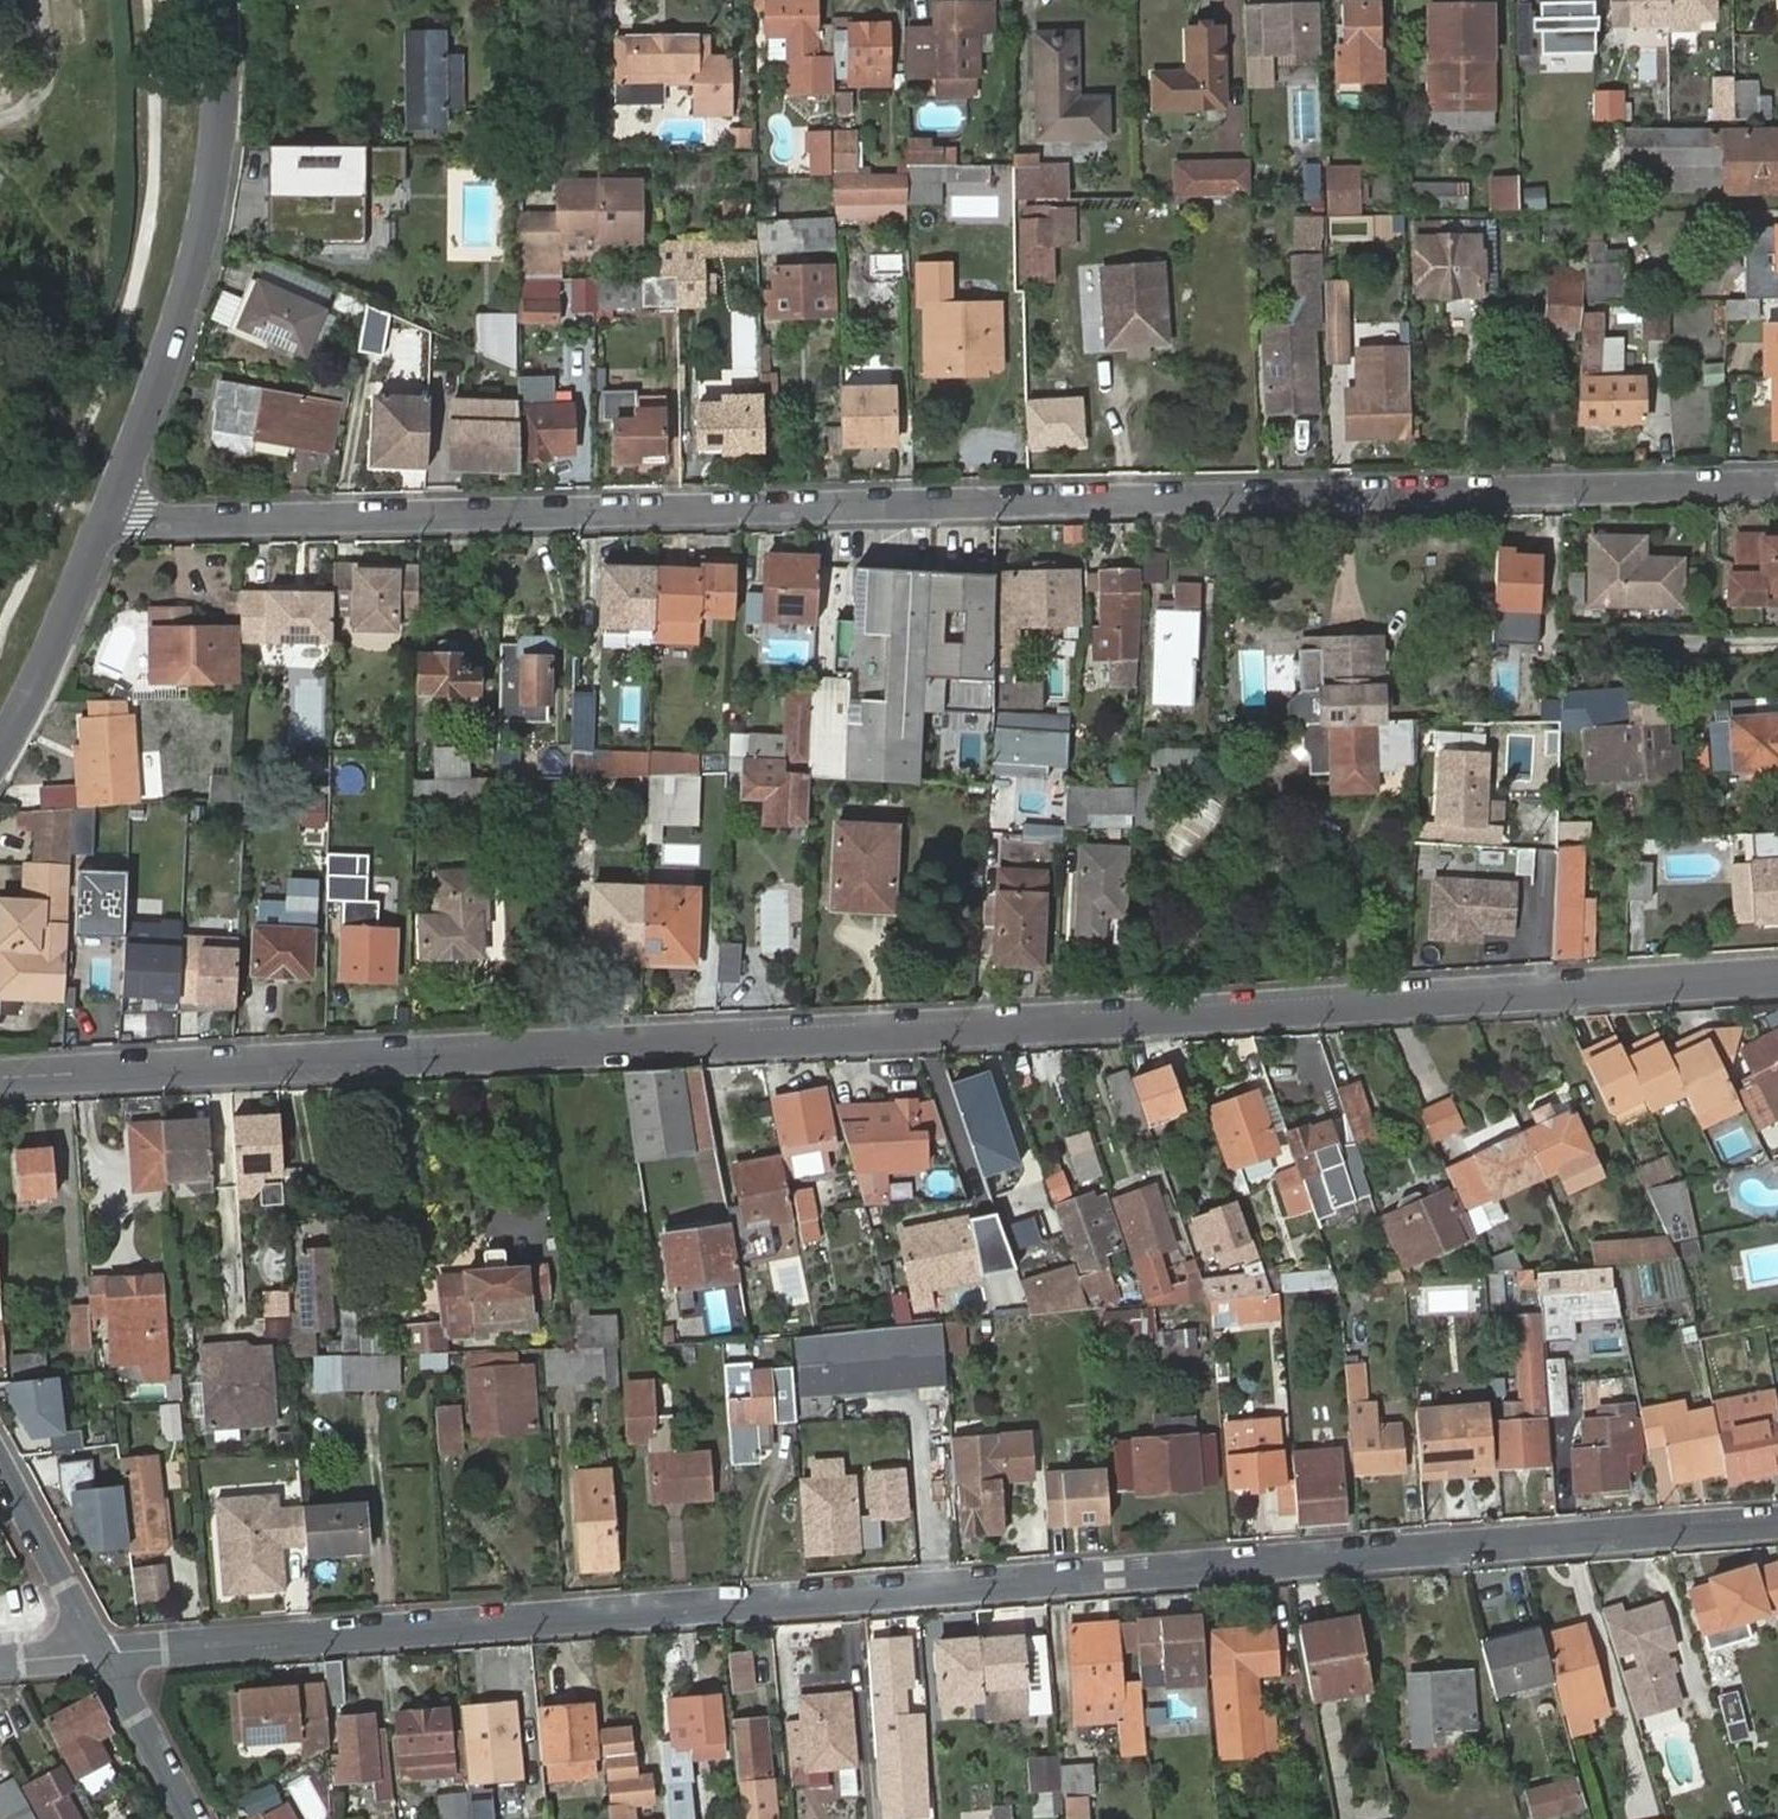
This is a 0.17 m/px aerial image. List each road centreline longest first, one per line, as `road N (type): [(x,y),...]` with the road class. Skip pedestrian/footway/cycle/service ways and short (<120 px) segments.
road 1 (tertiary): [(0,1079),(1164,1019),(1777,977)]
road 2 (residential): [(102,1654),(1777,1523)]
road 3 (residential): [(110,508),(143,522),(1777,487)]
road 4 (tertiary): [(110,508),(169,353),(216,161),(214,0)]
road 5 (tertiary): [(0,744),(110,508)]
road 6 (residential): [(102,1654),(0,1465)]
road 7 (residential): [(192,1818),(102,1654)]

